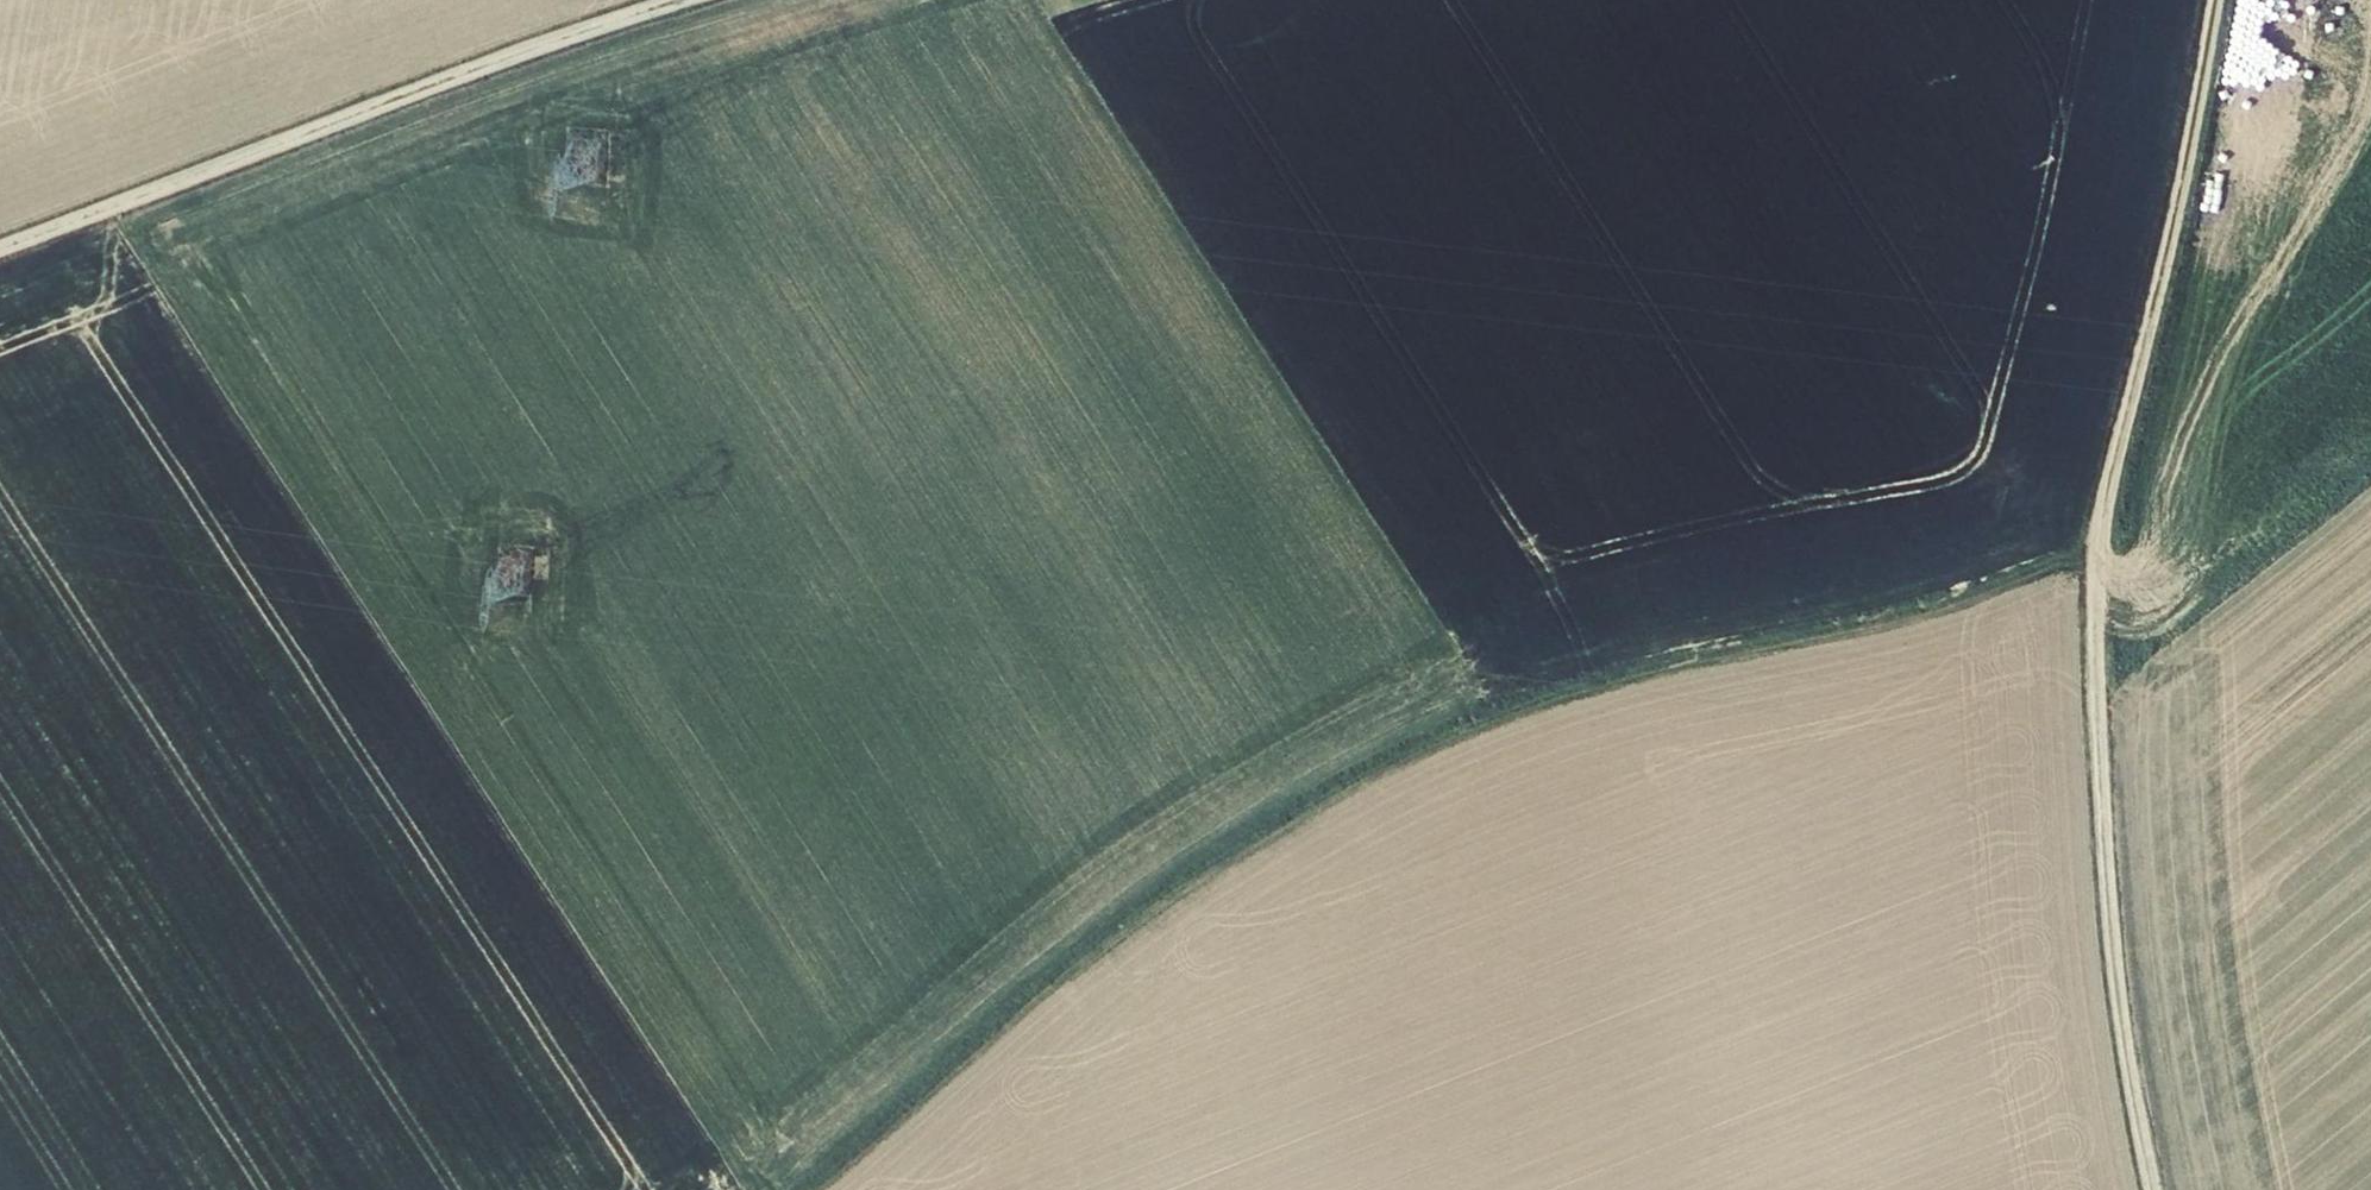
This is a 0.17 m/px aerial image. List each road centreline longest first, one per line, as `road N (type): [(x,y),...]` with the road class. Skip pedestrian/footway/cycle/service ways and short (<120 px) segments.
road 1 (track): [(2213,0),(2097,533),(2093,936),(2150,1189)]
road 2 (track): [(680,0),(0,253)]

